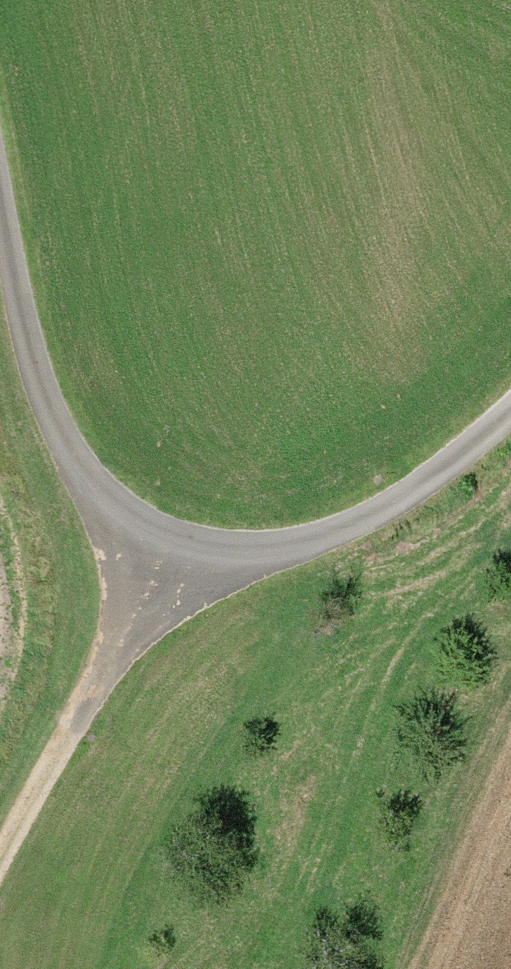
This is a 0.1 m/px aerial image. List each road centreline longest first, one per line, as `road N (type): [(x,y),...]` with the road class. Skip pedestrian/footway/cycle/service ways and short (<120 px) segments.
road 1 (unclassified): [(0,162),(67,459),(141,573),(260,559),(403,478),(510,384)]
road 2 (track): [(0,862),(74,712),(132,628),(141,573)]

